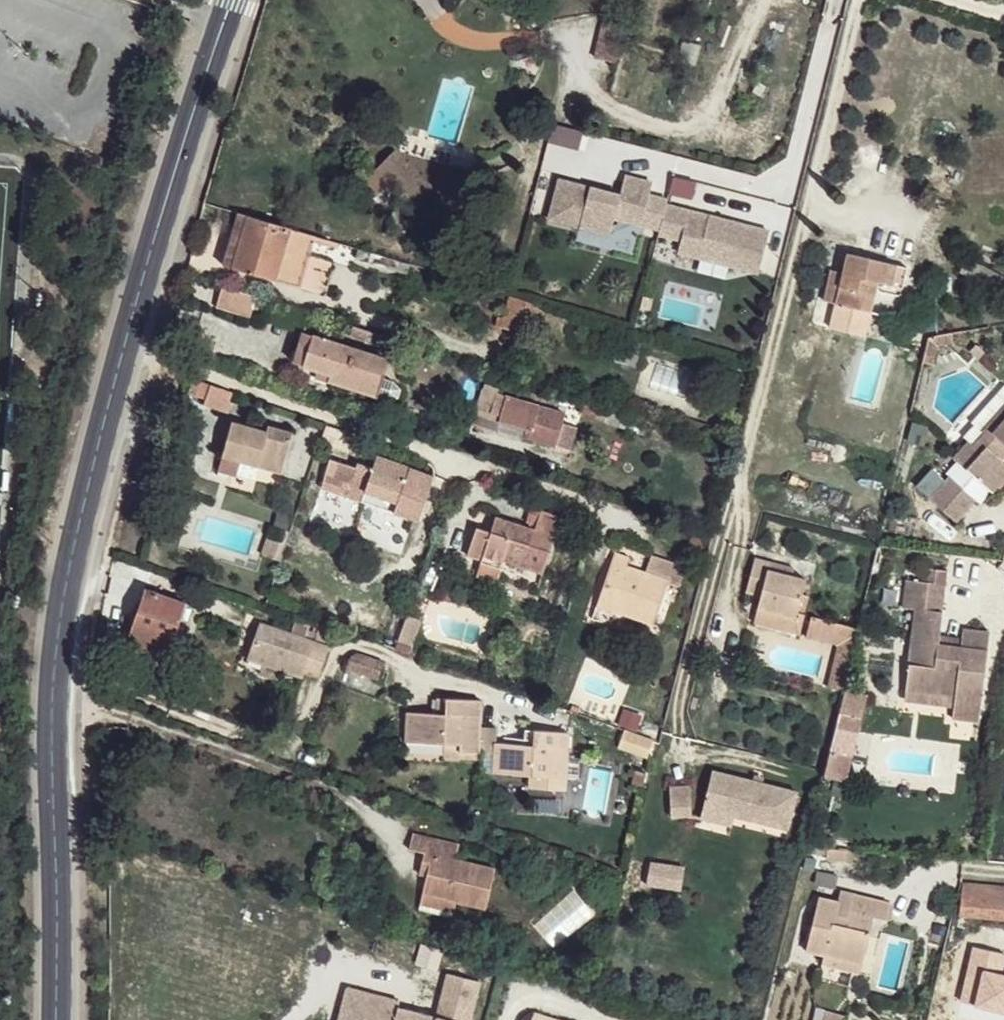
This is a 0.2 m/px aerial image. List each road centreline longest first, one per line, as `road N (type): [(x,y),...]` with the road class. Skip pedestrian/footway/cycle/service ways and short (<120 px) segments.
road 1 (secondary): [(54,1019),(52,710),(73,549),(124,343),(234,0)]
road 2 (track): [(685,718),(871,0)]
road 3 (track): [(601,509),(124,343)]

